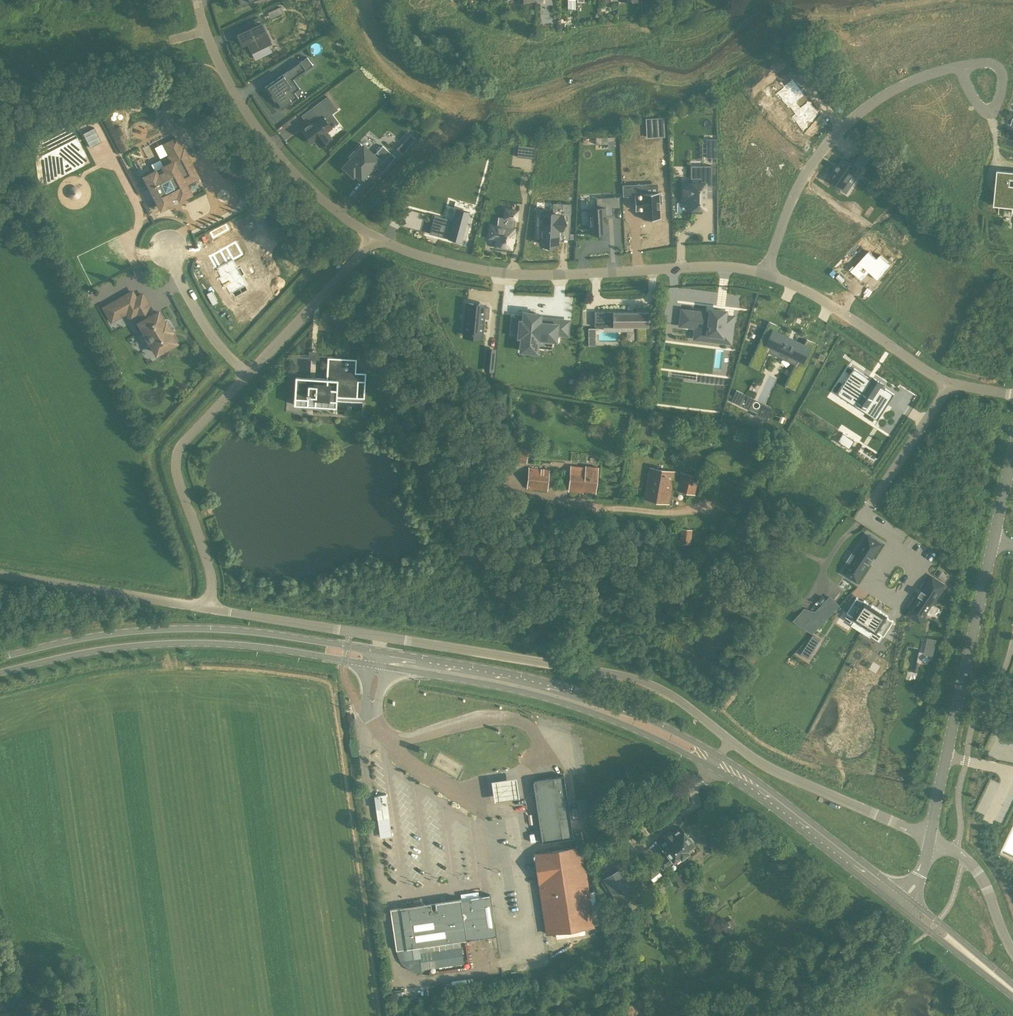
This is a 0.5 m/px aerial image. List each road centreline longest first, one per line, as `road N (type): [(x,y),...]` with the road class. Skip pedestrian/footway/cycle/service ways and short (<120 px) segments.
road 1 (primary): [(0,673),(133,646),(243,645),(538,695),(649,735),(711,768)]
road 2 (residential): [(768,274),(702,265),(500,274),(375,238)]
road 3 (secondary): [(931,839),(1012,456)]
road 4 (primary): [(373,649),(169,628),(0,657)]
road 5 (primary): [(719,759),(601,700),(387,651)]
road 6 (residential): [(375,238),(345,220),(258,129),(217,58),(198,0)]
road 7 (residential): [(960,67),(893,90),(827,140),(794,198),(768,274)]
road 8 (residential): [(247,375),(174,459),(204,549),(207,609)]
road 9 (primary): [(711,768),(899,908)]
road 10 (primary): [(908,897),(719,759)]
road 11 (unclassified): [(931,839),(775,772),(732,744)]
road 12 (residential): [(951,385),(818,297),(768,274)]
road 13 (unclassified): [(207,609),(0,575)]
road 14 (unclassified): [(732,744),(666,694),(621,675),(560,665)]
road 15 (residential): [(375,238),(247,375)]
road 16 (unclassified): [(560,665),(383,635)]
road 17 (unclassified): [(383,635),(207,609)]
road 18 (unclassified): [(560,665),(603,508)]
road 19 (residential): [(247,375),(190,302),(167,249)]
road 20 (unclassified): [(1012,954),(983,880),(931,839)]
road 21 (primary): [(899,908),(1012,997)]
road 22 (residential): [(951,385),(872,499)]
road 23 (primary): [(1012,984),(908,897)]
road 24 (residential): [(960,67),(979,104),(993,108),(1001,73),(977,63)]

